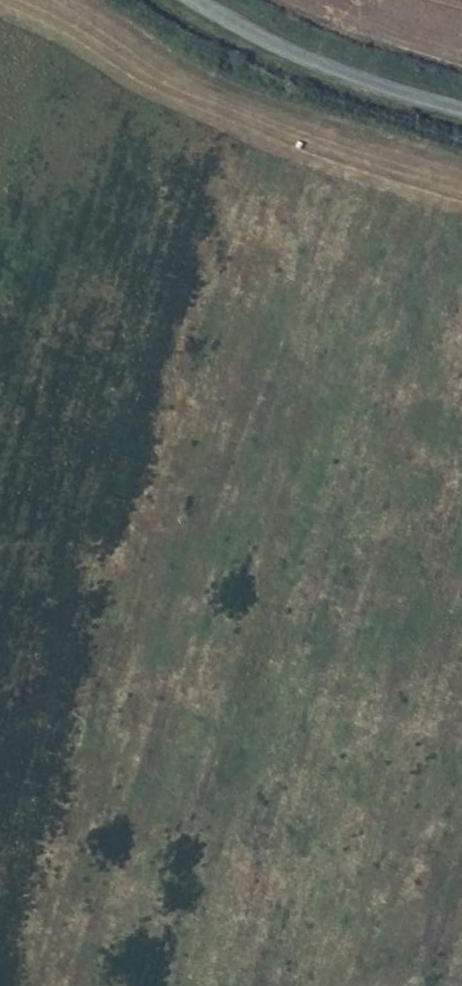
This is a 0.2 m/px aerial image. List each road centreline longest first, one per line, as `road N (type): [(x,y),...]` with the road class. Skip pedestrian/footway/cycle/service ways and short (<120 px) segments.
road 1 (unclassified): [(197,0),(349,79),(461,110)]

